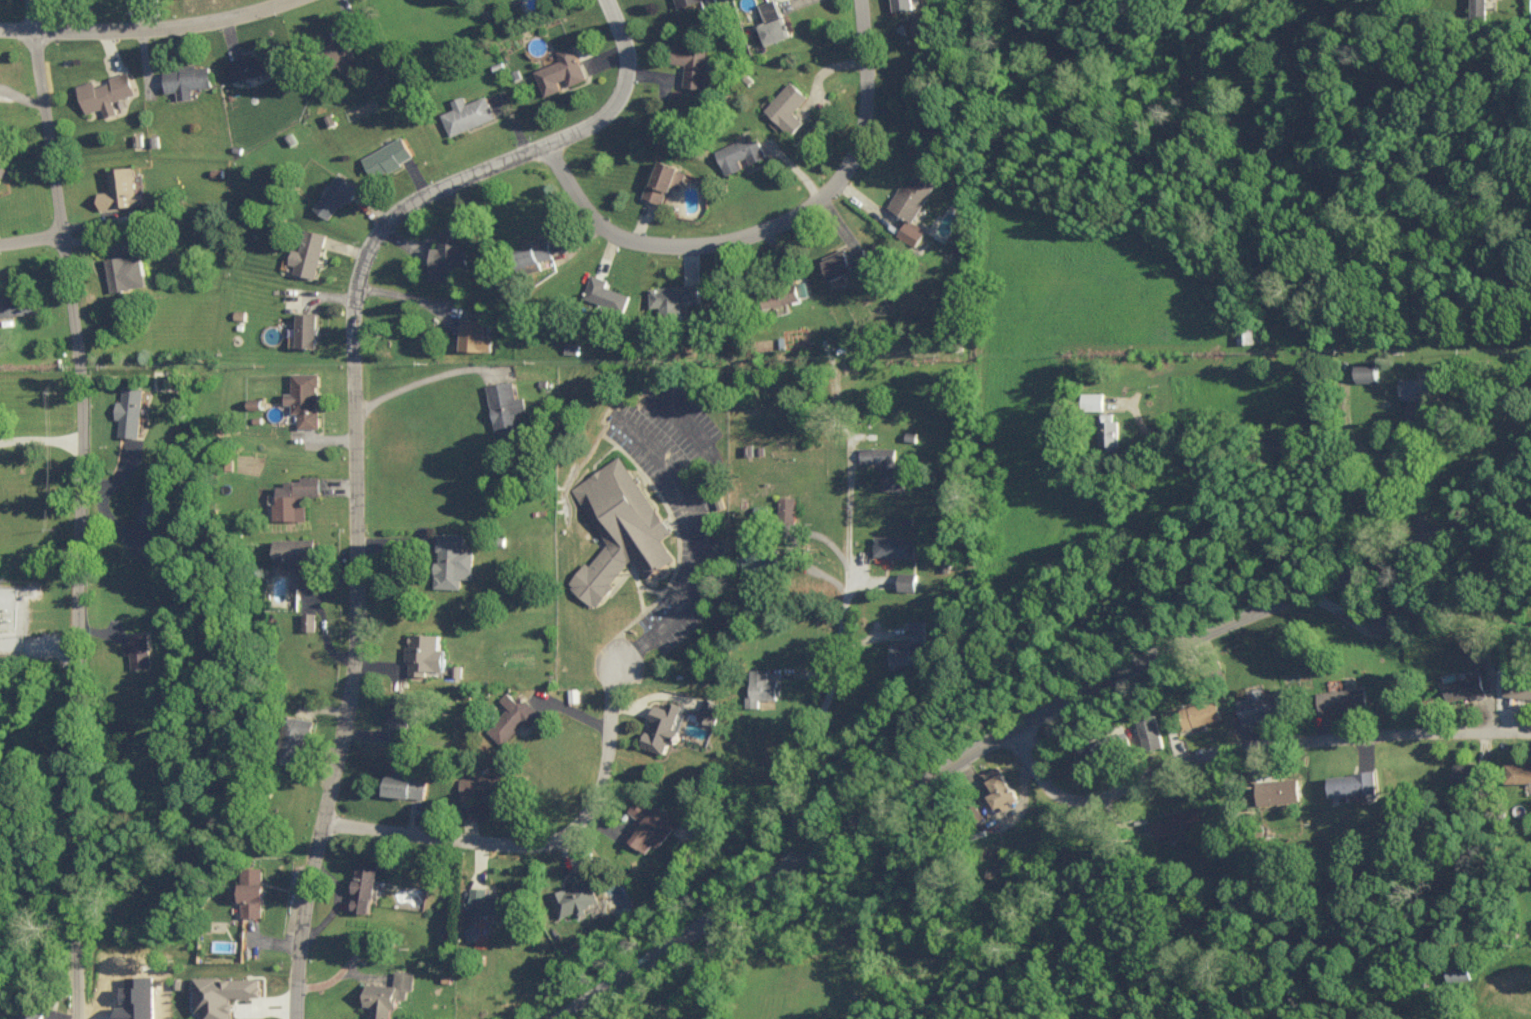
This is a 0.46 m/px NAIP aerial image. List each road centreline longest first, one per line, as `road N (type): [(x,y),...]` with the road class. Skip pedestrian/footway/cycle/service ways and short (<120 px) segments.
road 1 (residential): [(294,1018),(306,885),(352,681),(353,306),(384,224),(443,184),(550,149),(603,120),(624,87),(604,0)]
road 2 (tertiary): [(552,1018),(893,796),(1085,684),(1530,498)]
road 3 (residential): [(74,1018),(86,445),(34,0)]
road 4 (residential): [(1530,726),(1242,739),(1084,799),(1035,773),(1012,723)]
road 5 (residential): [(550,149),(559,175),(617,243),(691,249),(778,227),(822,195),(854,156),(871,105),(868,0)]
road 6 (residential): [(319,826),(413,841),(537,844),(597,811),(617,663)]
road 7 (residential): [(789,864),(799,773),(841,634),(850,452)]
road 8 (residential): [(0,15),(179,11),(249,0)]

